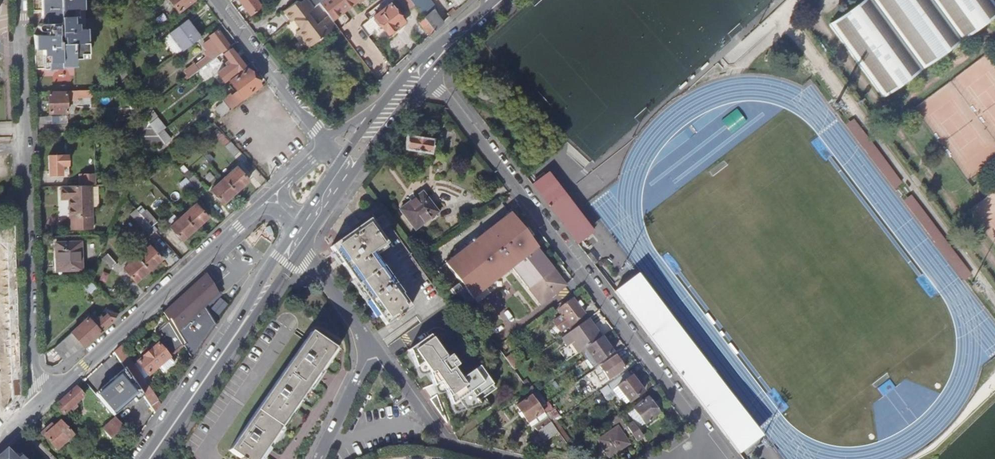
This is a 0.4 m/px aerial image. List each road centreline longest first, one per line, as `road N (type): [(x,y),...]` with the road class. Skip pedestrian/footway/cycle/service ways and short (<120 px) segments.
road 1 (residential): [(426,75),(714,458)]
road 2 (residential): [(20,0),(30,410)]
road 3 (residential): [(269,196),(30,410)]
road 4 (unclassified): [(325,141),(215,0)]
road 5 (primary): [(297,224),(204,376)]
road 6 (residential): [(377,352),(454,449),(500,458)]
road 7 (primary): [(204,376),(302,248)]
road 8 (primary): [(346,177),(426,75)]
road 9 (residential): [(302,248),(377,352)]
road 10 (residential): [(377,352),(317,458)]

